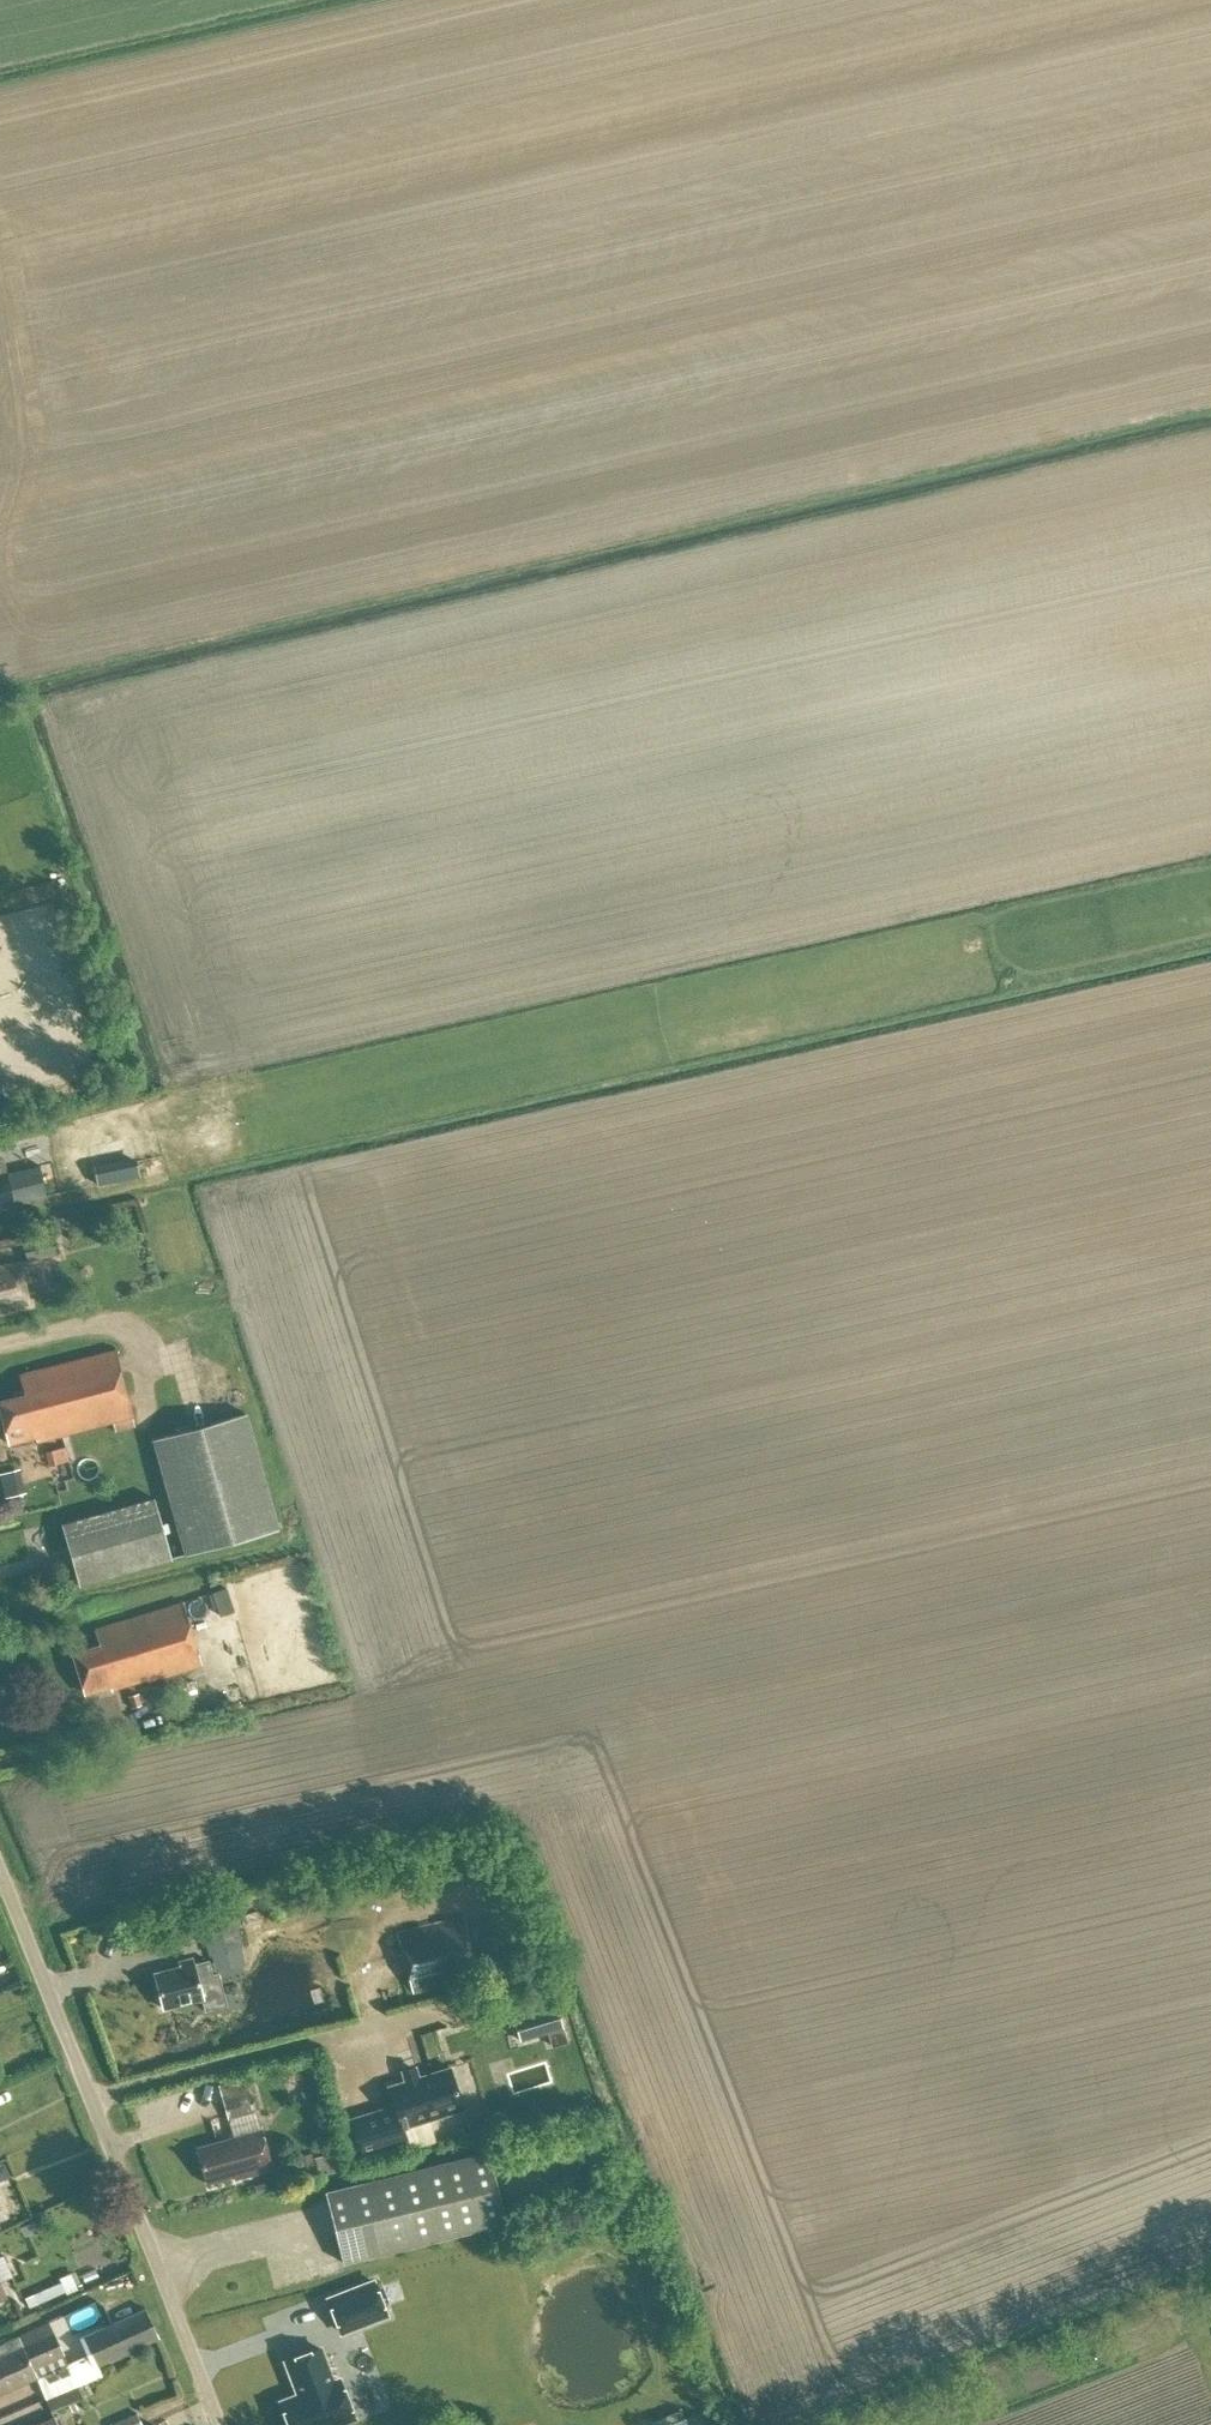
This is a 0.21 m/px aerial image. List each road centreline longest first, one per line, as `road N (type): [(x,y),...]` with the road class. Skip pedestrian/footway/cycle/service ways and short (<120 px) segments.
road 1 (residential): [(0,1871),(220,2424)]
road 2 (unclassified): [(913,2424),(1210,2310)]

